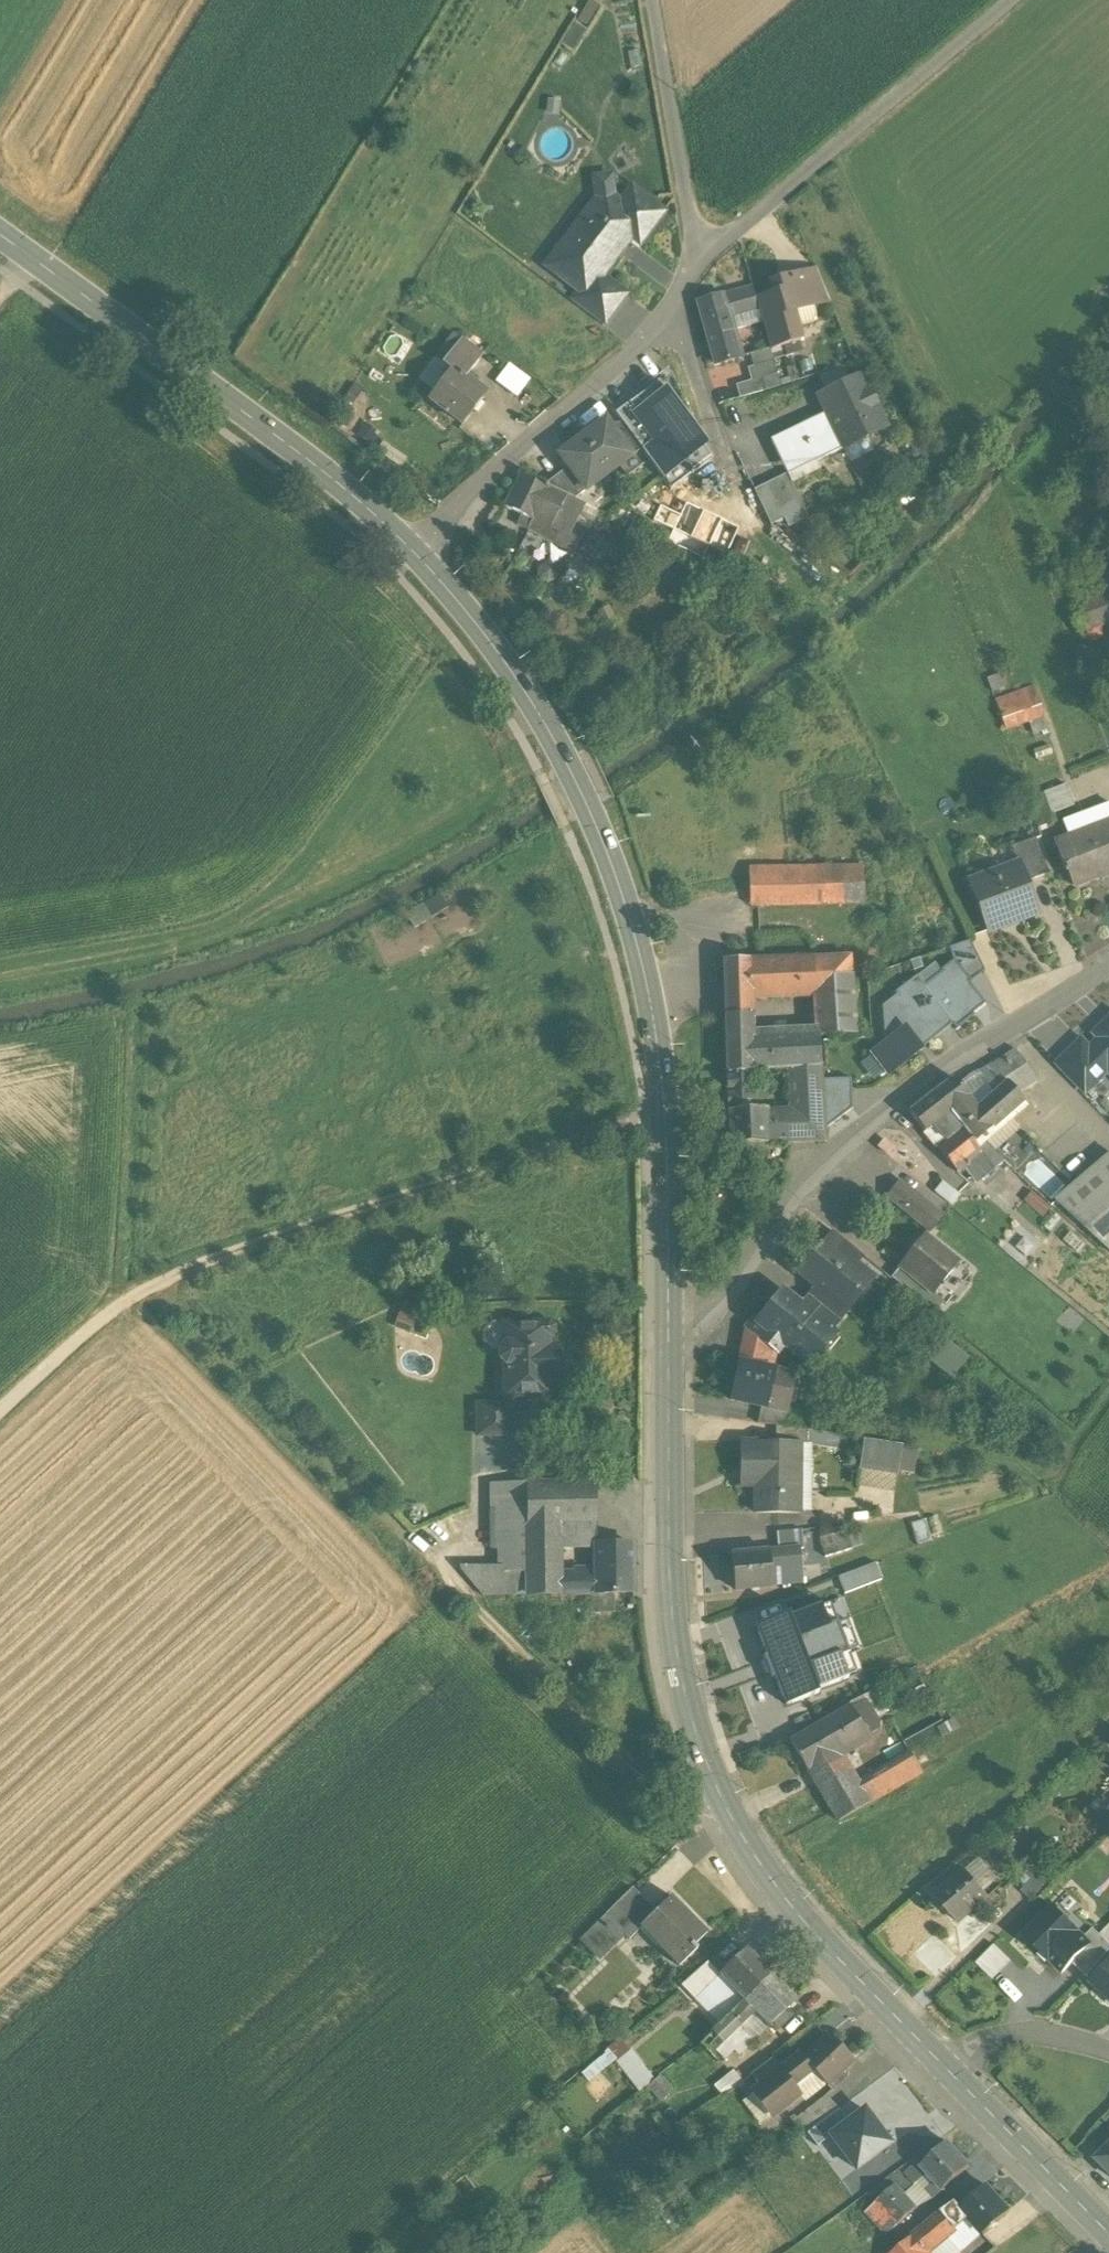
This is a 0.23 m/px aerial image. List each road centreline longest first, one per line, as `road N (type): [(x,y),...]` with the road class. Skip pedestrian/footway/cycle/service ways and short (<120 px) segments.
road 1 (primary): [(669,1340),(658,1050),(615,876),(529,701),(412,550)]
road 2 (primary): [(949,2072),(799,1919),(727,1820),(699,1756),(673,1635),(669,1340)]
road 3 (track): [(162,1283),(658,1792),(709,1783)]
road 4 (track): [(0,1436),(162,1283),(664,1111)]
road 5 (residential): [(669,1340),(694,1337),(784,1213),(899,1095),(1108,967)]
road 6 (primary): [(412,550),(335,482),(0,237)]
road 7 (residential): [(412,550),(652,339),(704,264)]
road 8 (residential): [(704,264),(1016,0)]
road 9 (residential): [(704,264),(692,236),(653,0)]
road 10 (primary): [(1108,2235),(949,2072)]
road 11 (residential): [(949,2072),(1002,2036),(1044,2034),(1108,2051)]

